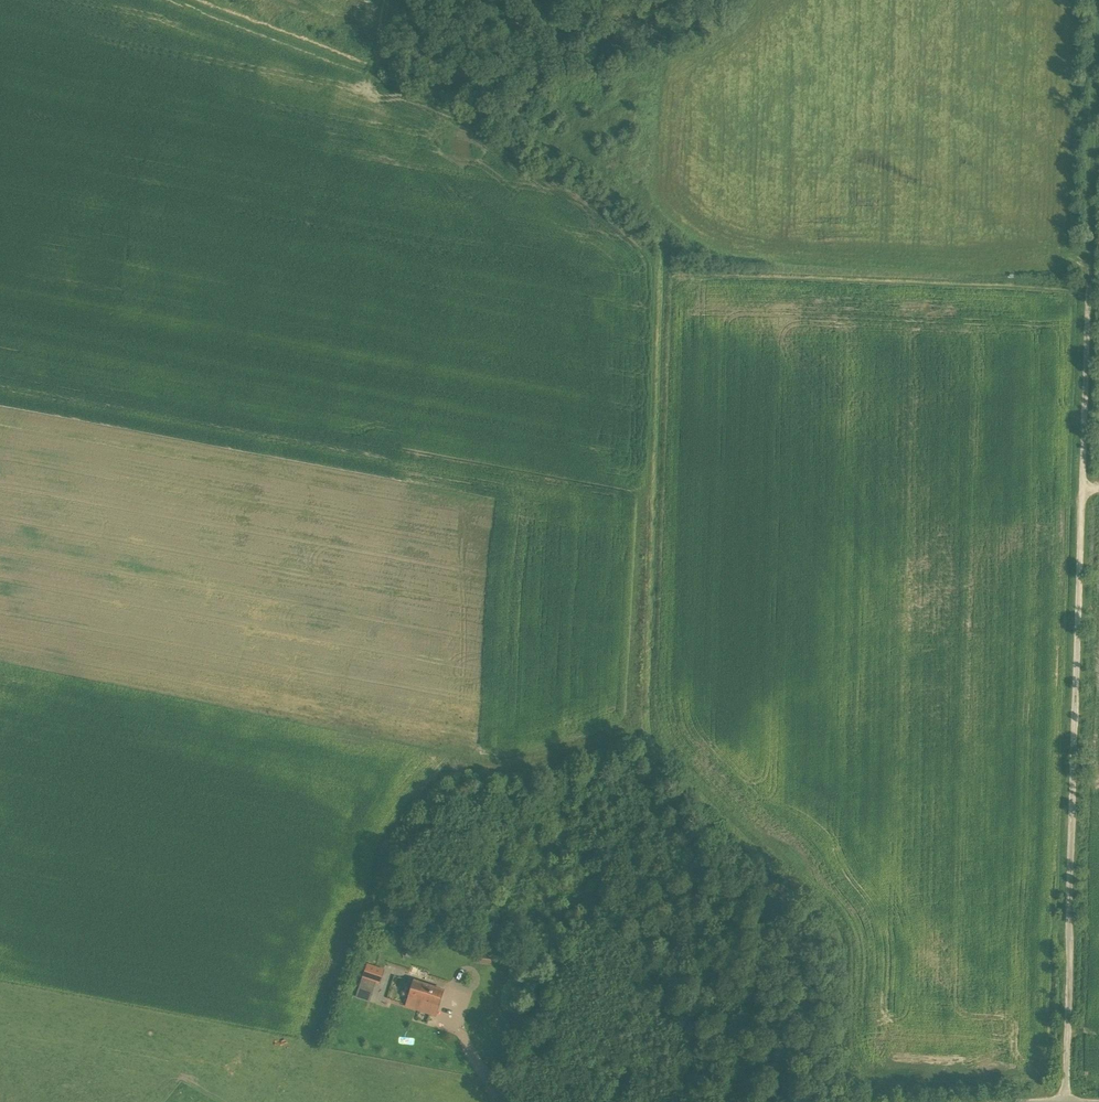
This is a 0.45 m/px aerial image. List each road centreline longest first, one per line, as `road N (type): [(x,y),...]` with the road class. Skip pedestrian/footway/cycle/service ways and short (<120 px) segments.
road 1 (track): [(1065,1101),(1089,297)]

